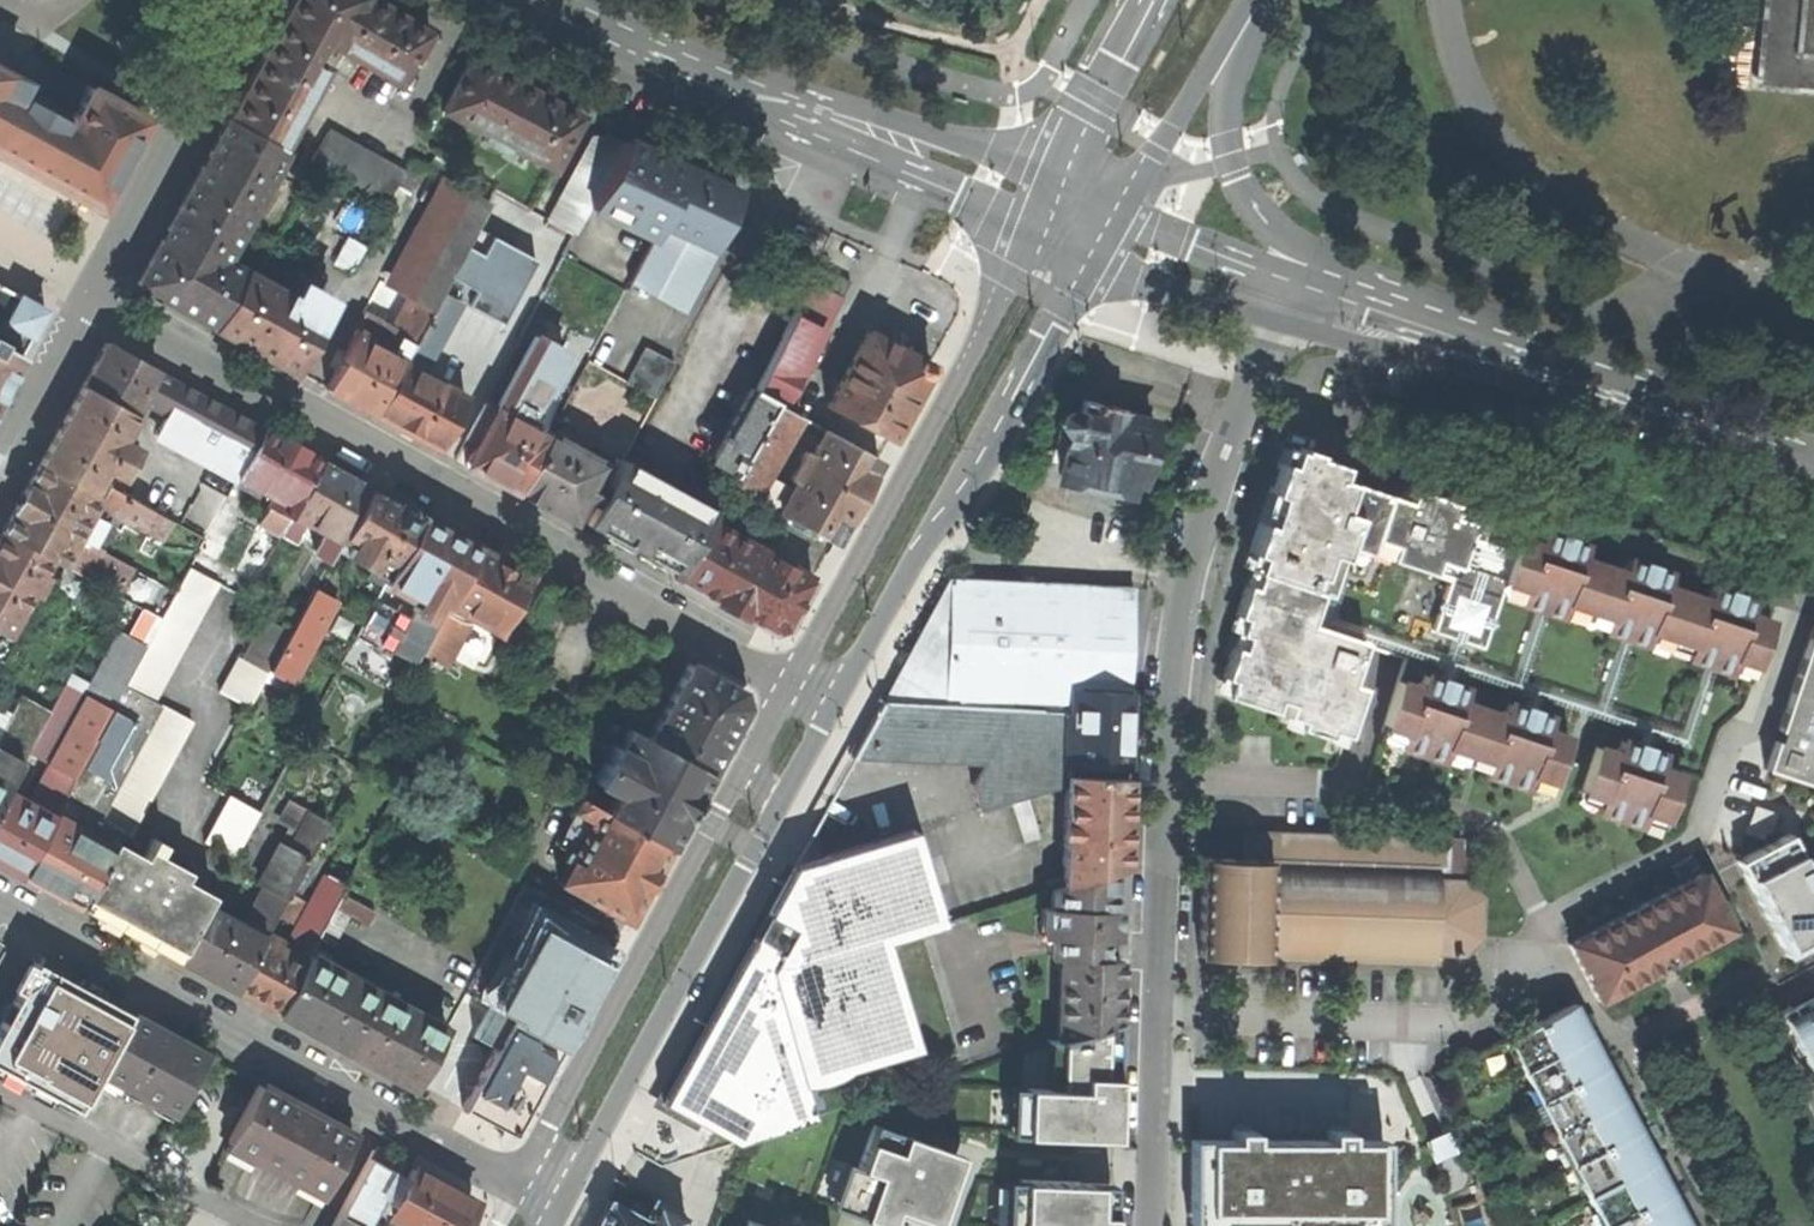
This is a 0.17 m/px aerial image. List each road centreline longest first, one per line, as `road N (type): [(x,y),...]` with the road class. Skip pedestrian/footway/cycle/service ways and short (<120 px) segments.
road 1 (residential): [(1594,888),(1729,822),(1808,592),(1388,450),(1361,417),(1340,362),(1278,346)]
road 2 (residential): [(792,681),(585,569),(535,520),(299,394),(231,374),(92,296)]
road 3 (residential): [(1278,346),(1180,625),(1163,1004)]
road 4 (residential): [(521,1185),(0,892)]
road 5 (tertiary): [(792,681),(521,1185)]
road 6 (tertiary): [(563,1207),(837,705)]
road 7 (tertiary): [(837,705),(946,493),(1110,225)]
road 8 (tertiary): [(1047,194),(921,448),(792,681)]
road 9 (unclassified): [(1304,299),(1813,439)]
road 10 (unclassified): [(566,0),(769,92),(1047,194)]
road 11 (residential): [(252,0),(92,296)]
road 12 (residential): [(1496,1011),(1163,1004)]
road 13 (unclassified): [(1304,299),(1242,179),(1231,103),(1236,37)]
road 14 (tertiary): [(1110,225),(1236,37)]
road 15 (tertiary): [(1155,0),(1047,194)]
road 16 (residential): [(1163,1004),(1157,1225)]
road 17 (unclassified): [(1110,225),(1191,262),(1304,299)]
road 18 (residential): [(92,296),(0,470)]

